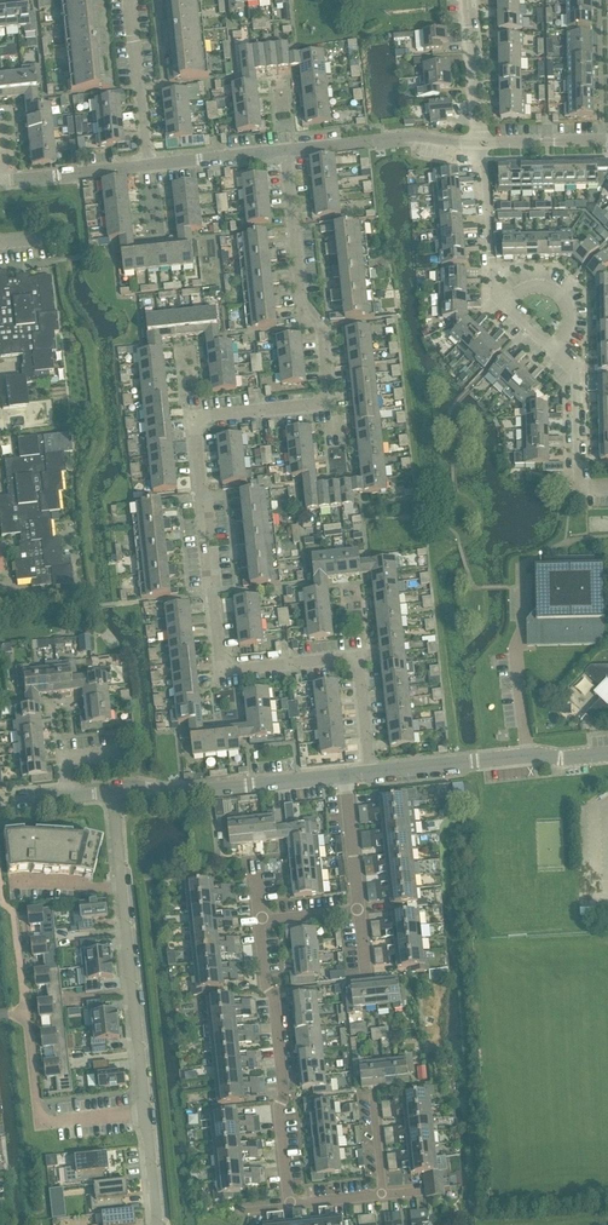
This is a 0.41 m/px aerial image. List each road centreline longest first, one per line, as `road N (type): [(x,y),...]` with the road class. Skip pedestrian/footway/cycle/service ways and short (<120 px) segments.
road 1 (residential): [(370,773),(357,659),(221,670),(193,418)]
road 2 (residential): [(146,1113),(113,791)]
road 3 (residential): [(290,1205),(275,995),(265,981),(260,921)]
road 4 (residential): [(332,404),(322,330),(304,302),(288,152)]
road 5 (residential): [(146,1113),(40,1124),(22,986)]
road 6 (residential): [(370,773),(607,754)]
road 7 (residential): [(113,791),(183,794),(341,776)]
road 8 (residential): [(288,152),(418,138),(479,145)]
road 9 (residential): [(607,486),(577,487),(576,369),(553,346)]
road 10 (residential): [(149,167),(131,0)]
road 11 (residential): [(508,301),(492,286),(479,145)]
road 12 (residential): [(479,145),(465,0)]
road 13 (residential): [(9,184),(149,167)]
road 14 (residential): [(149,167),(288,152)]
road 15 (residential): [(193,418),(332,404)]
road 16 (residential): [(356,912),(341,776)]
road 17 (residential): [(479,145),(607,140)]

